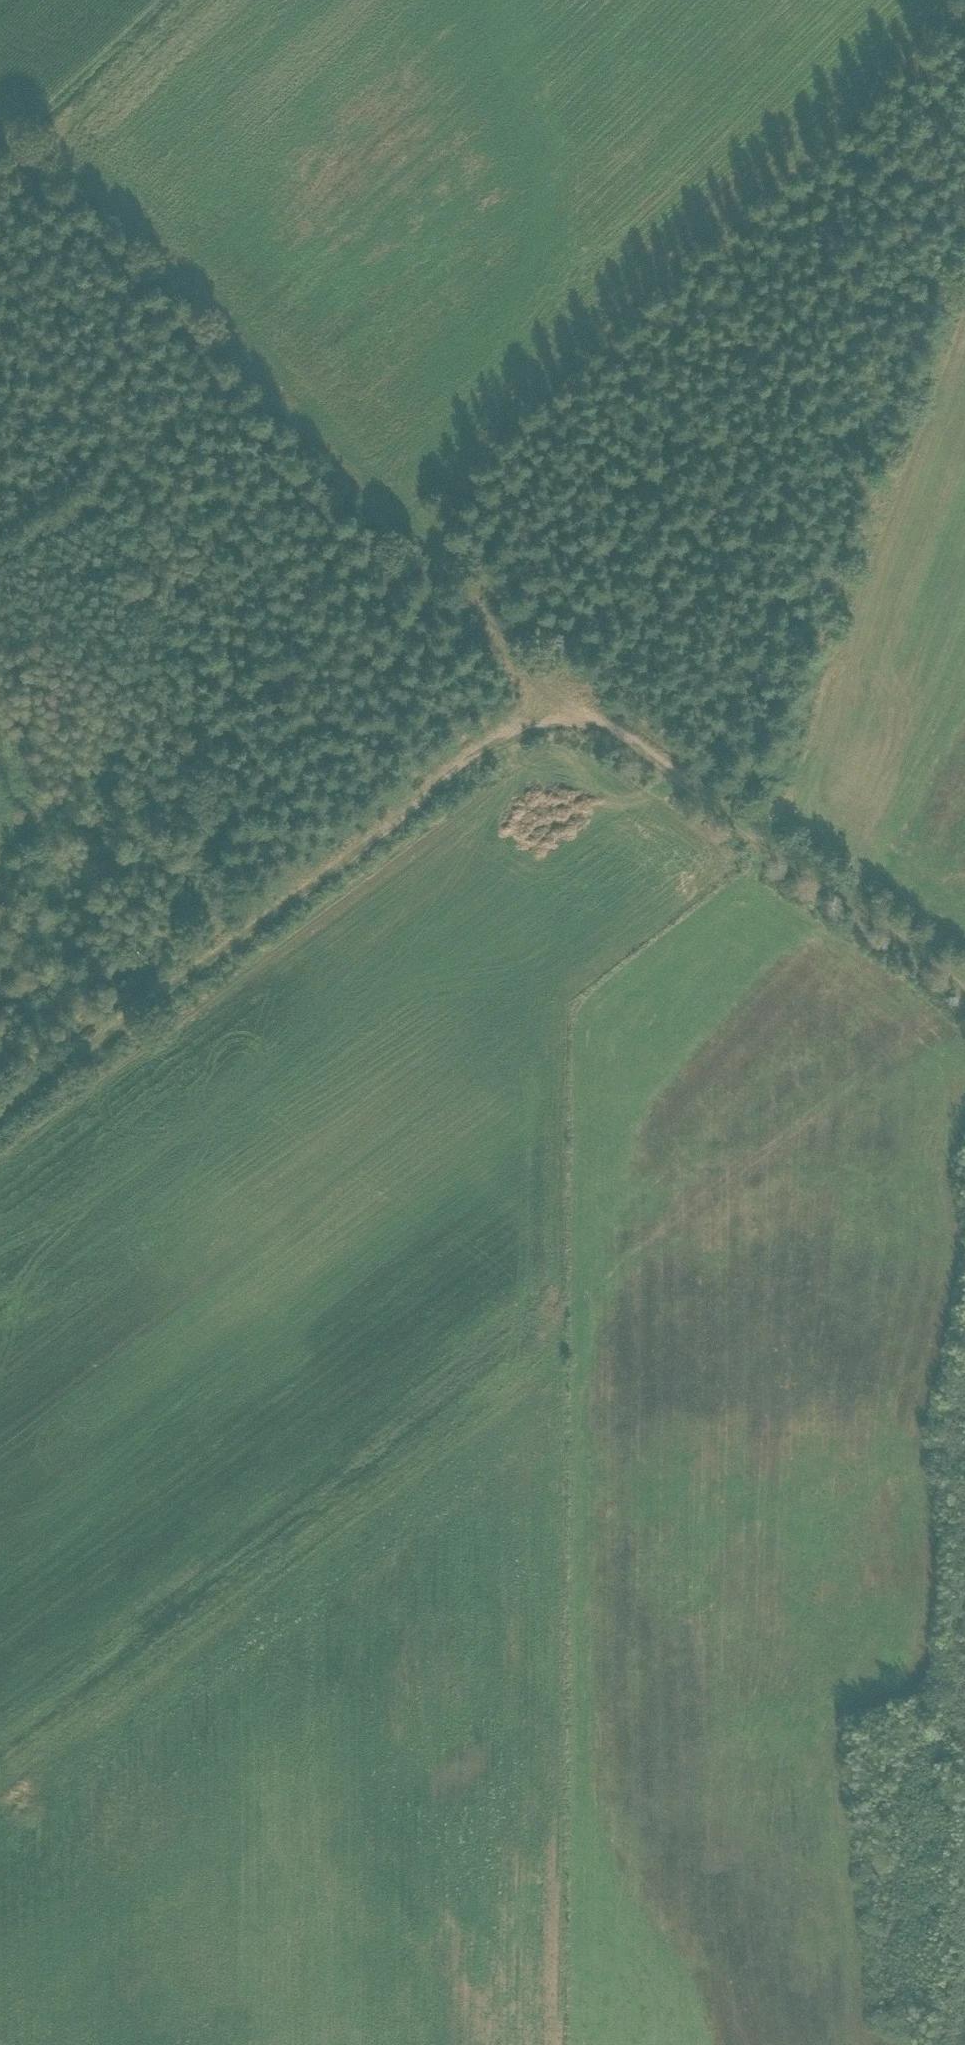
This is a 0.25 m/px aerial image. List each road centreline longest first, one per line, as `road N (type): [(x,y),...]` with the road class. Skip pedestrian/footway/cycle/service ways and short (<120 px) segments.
road 1 (track): [(0,1115),(499,738),(561,724),(616,734),(964,983)]

